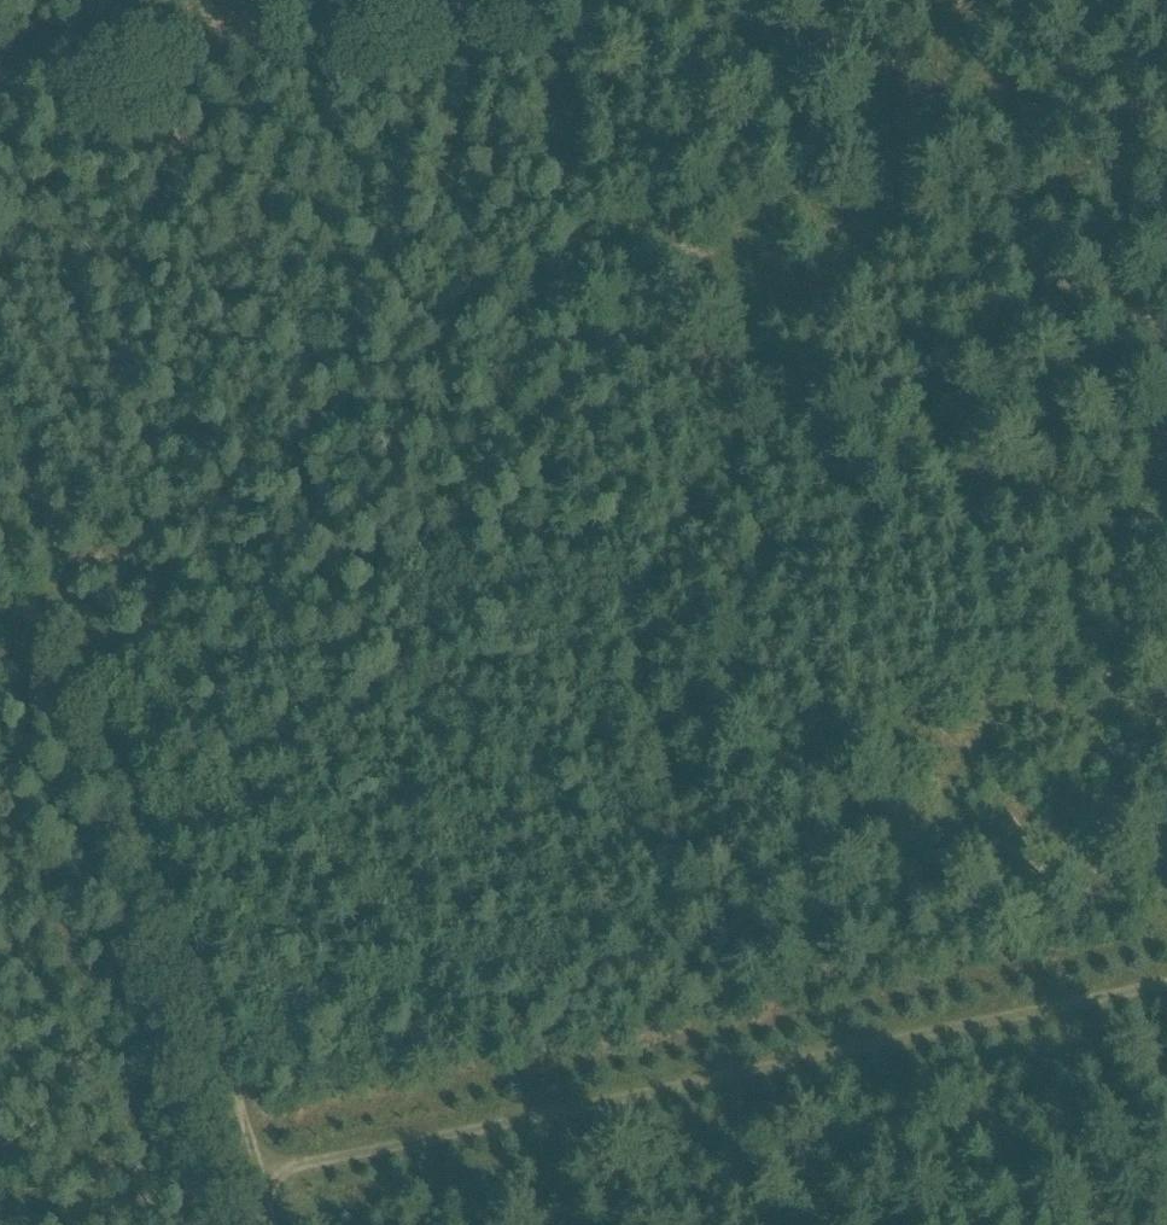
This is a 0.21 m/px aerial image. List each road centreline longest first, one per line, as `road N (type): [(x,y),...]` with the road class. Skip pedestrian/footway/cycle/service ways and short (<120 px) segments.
road 1 (track): [(0,1223),(235,1184),(1166,985)]
road 2 (track): [(247,1224),(0,415)]
road 3 (track): [(0,78),(433,0)]

